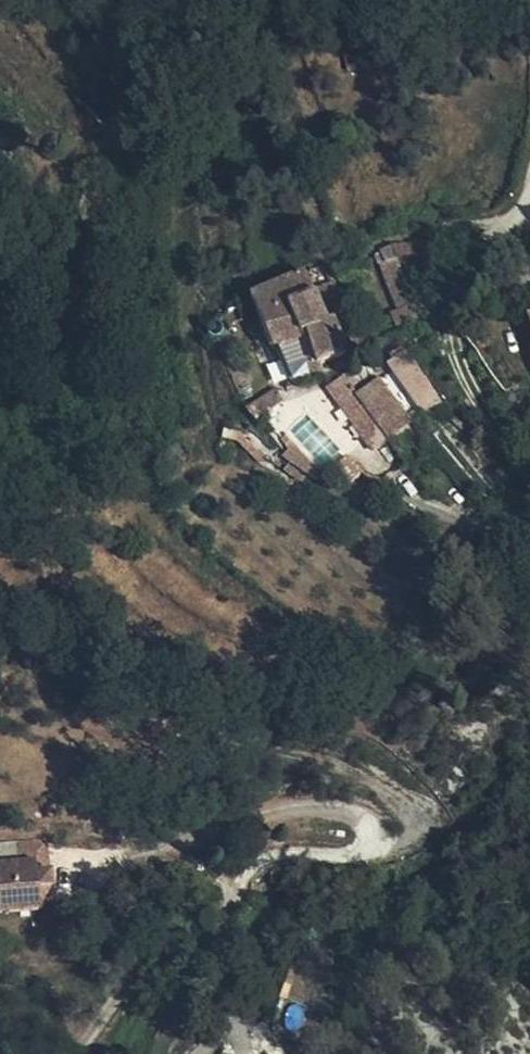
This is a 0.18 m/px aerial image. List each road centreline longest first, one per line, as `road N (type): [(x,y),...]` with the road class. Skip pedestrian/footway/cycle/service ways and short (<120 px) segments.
road 1 (track): [(79,1053),(159,966),(224,941),(224,884),(86,859)]
road 2 (track): [(159,966),(260,1030),(263,1053)]

